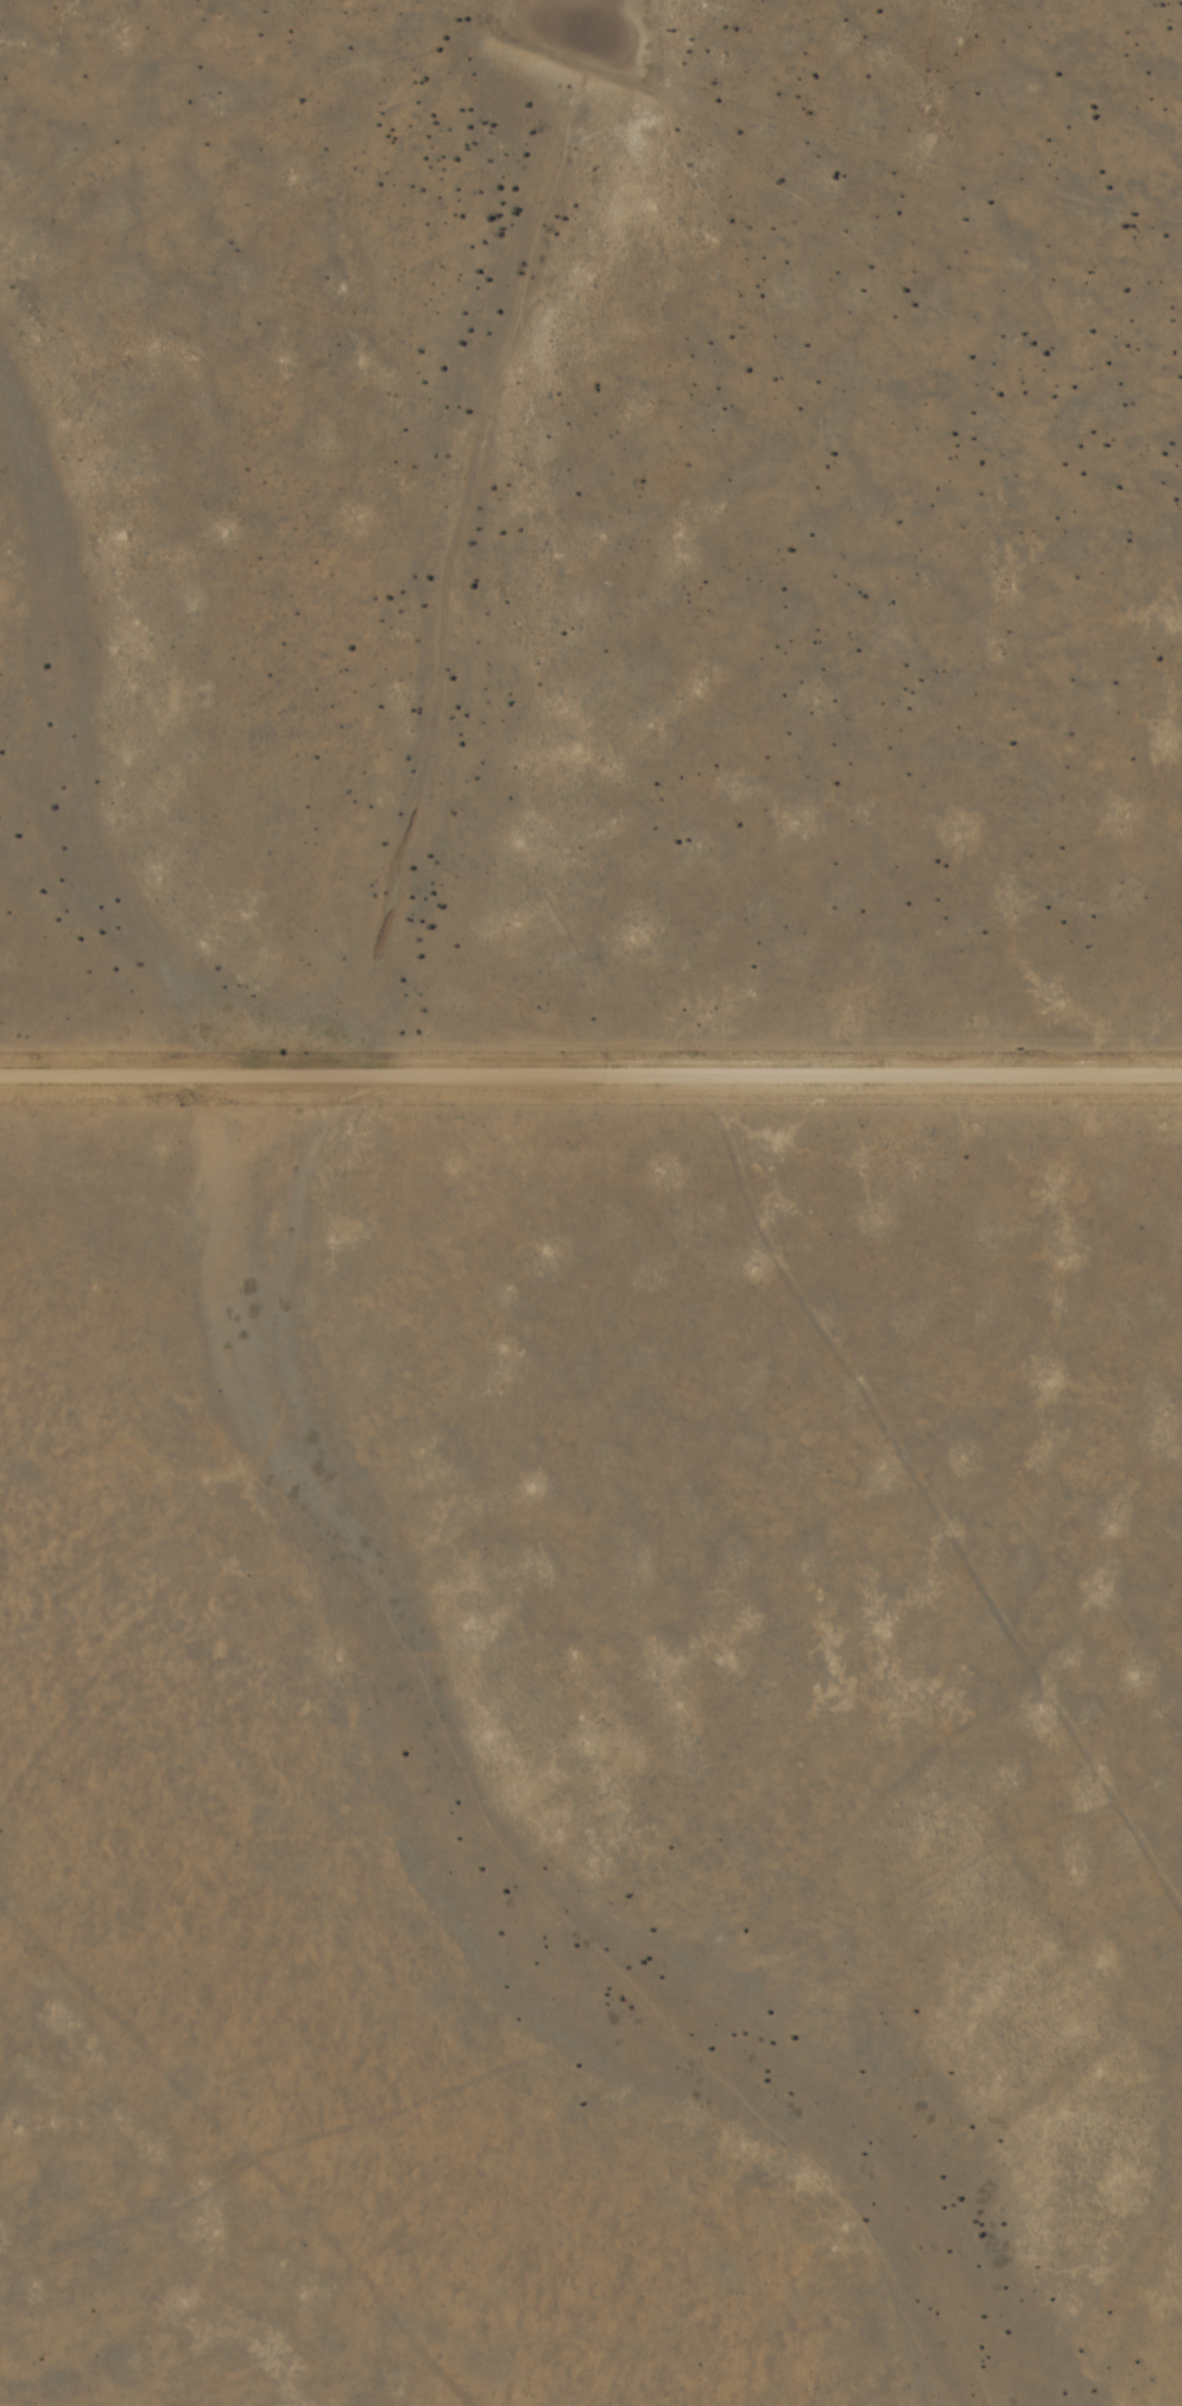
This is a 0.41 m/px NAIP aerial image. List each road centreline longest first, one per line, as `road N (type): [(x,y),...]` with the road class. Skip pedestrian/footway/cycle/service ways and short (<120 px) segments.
road 1 (residential): [(0,1090),(1181,1081)]

